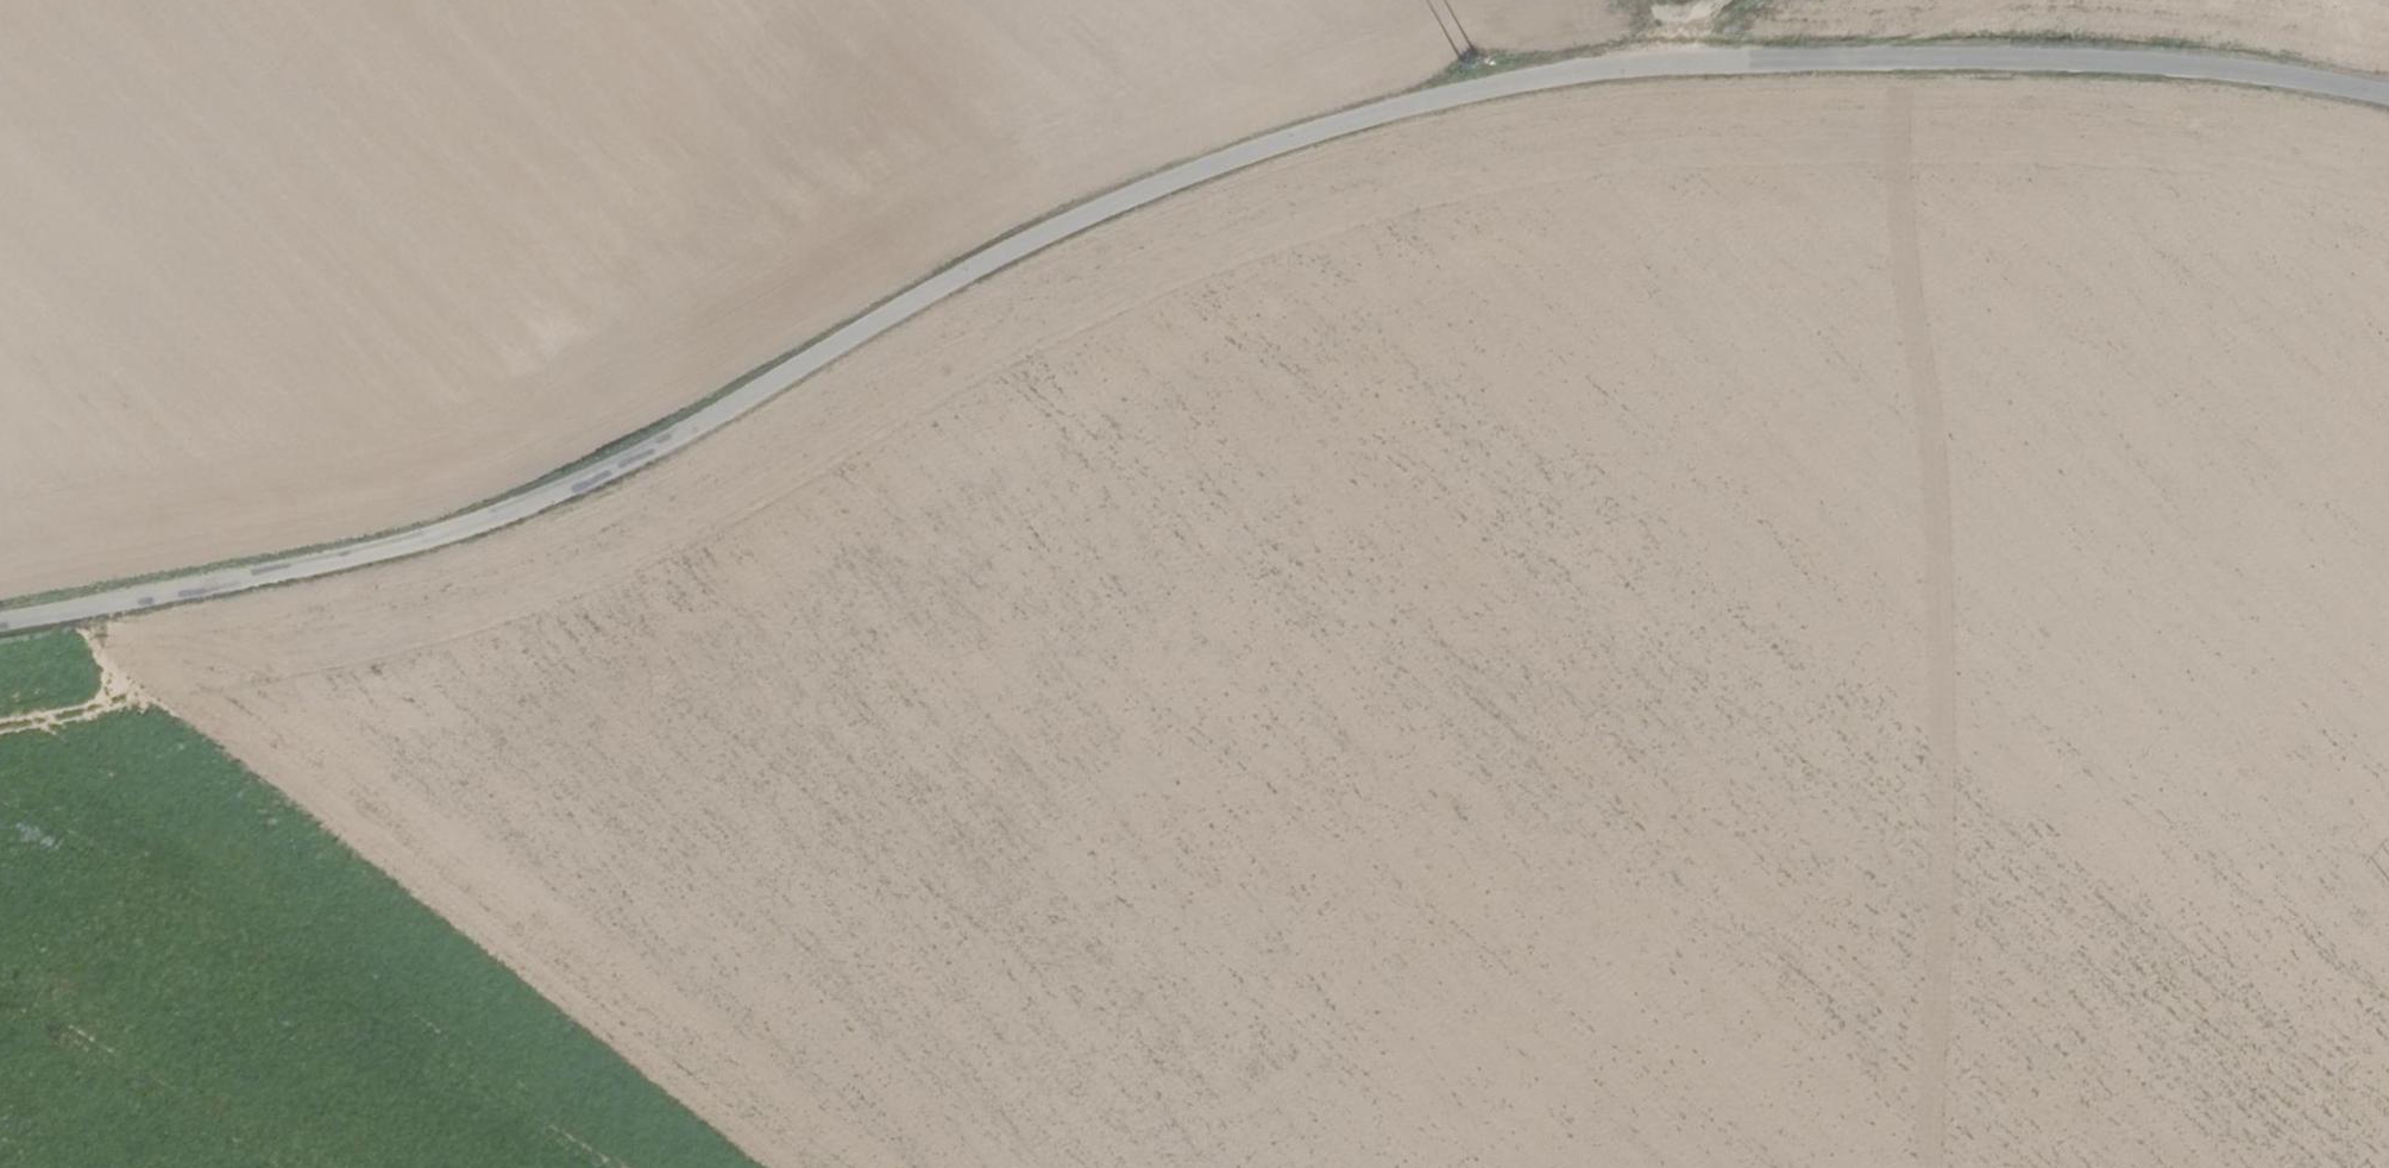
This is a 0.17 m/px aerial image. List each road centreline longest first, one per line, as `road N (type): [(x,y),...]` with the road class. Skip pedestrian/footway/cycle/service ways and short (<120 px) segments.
road 1 (unclassified): [(0,623),(486,522),(663,445),(946,284),(1120,199),(1389,110),(1679,58)]
road 2 (unclassified): [(2388,95),(2251,70),(2141,62),(1679,58)]

